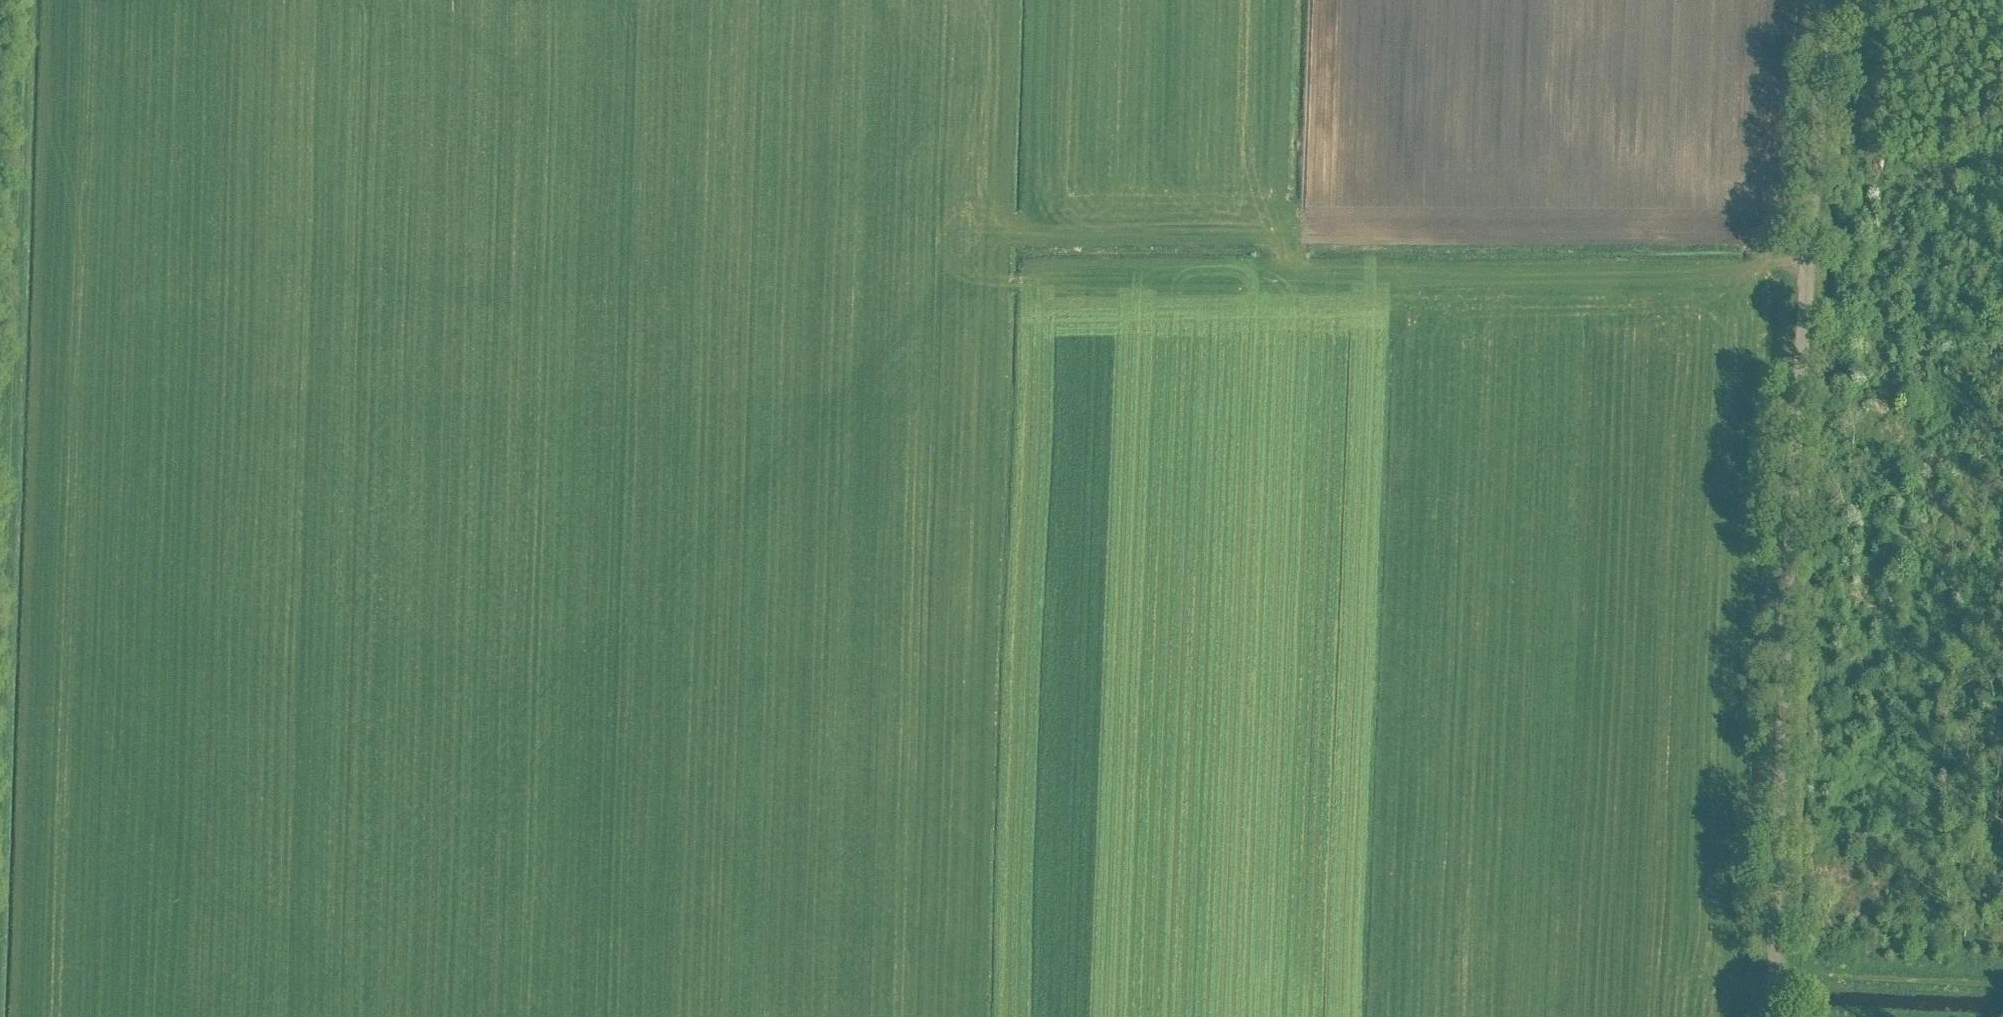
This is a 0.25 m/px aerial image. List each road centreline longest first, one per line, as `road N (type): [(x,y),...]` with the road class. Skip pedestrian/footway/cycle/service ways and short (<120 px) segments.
road 1 (unclassified): [(1775,1016),(1793,539),(1828,0)]

